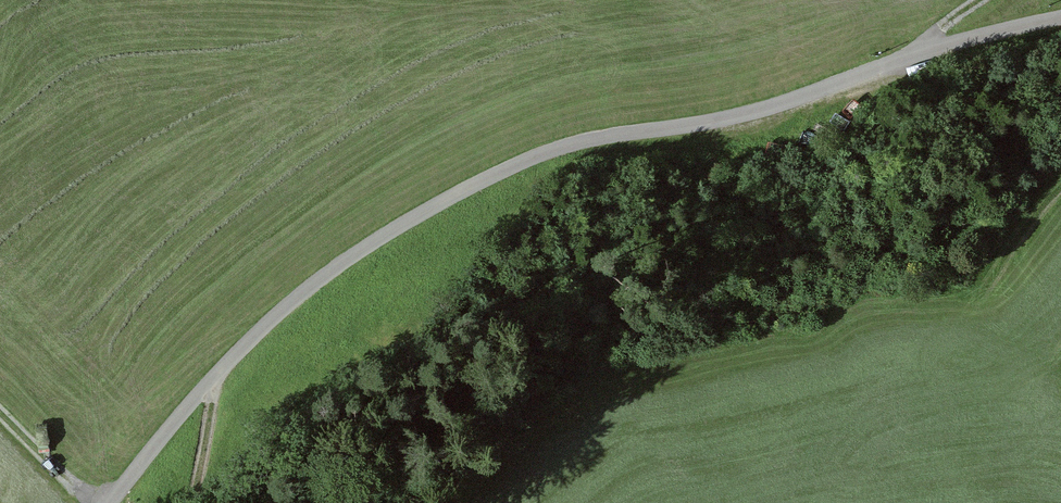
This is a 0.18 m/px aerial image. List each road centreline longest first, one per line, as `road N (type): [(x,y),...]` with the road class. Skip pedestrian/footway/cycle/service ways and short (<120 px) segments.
road 1 (unclassified): [(1060,16),(721,118),(561,141),(435,201),(280,307),(99,502)]
road 2 (track): [(0,417),(99,502)]

